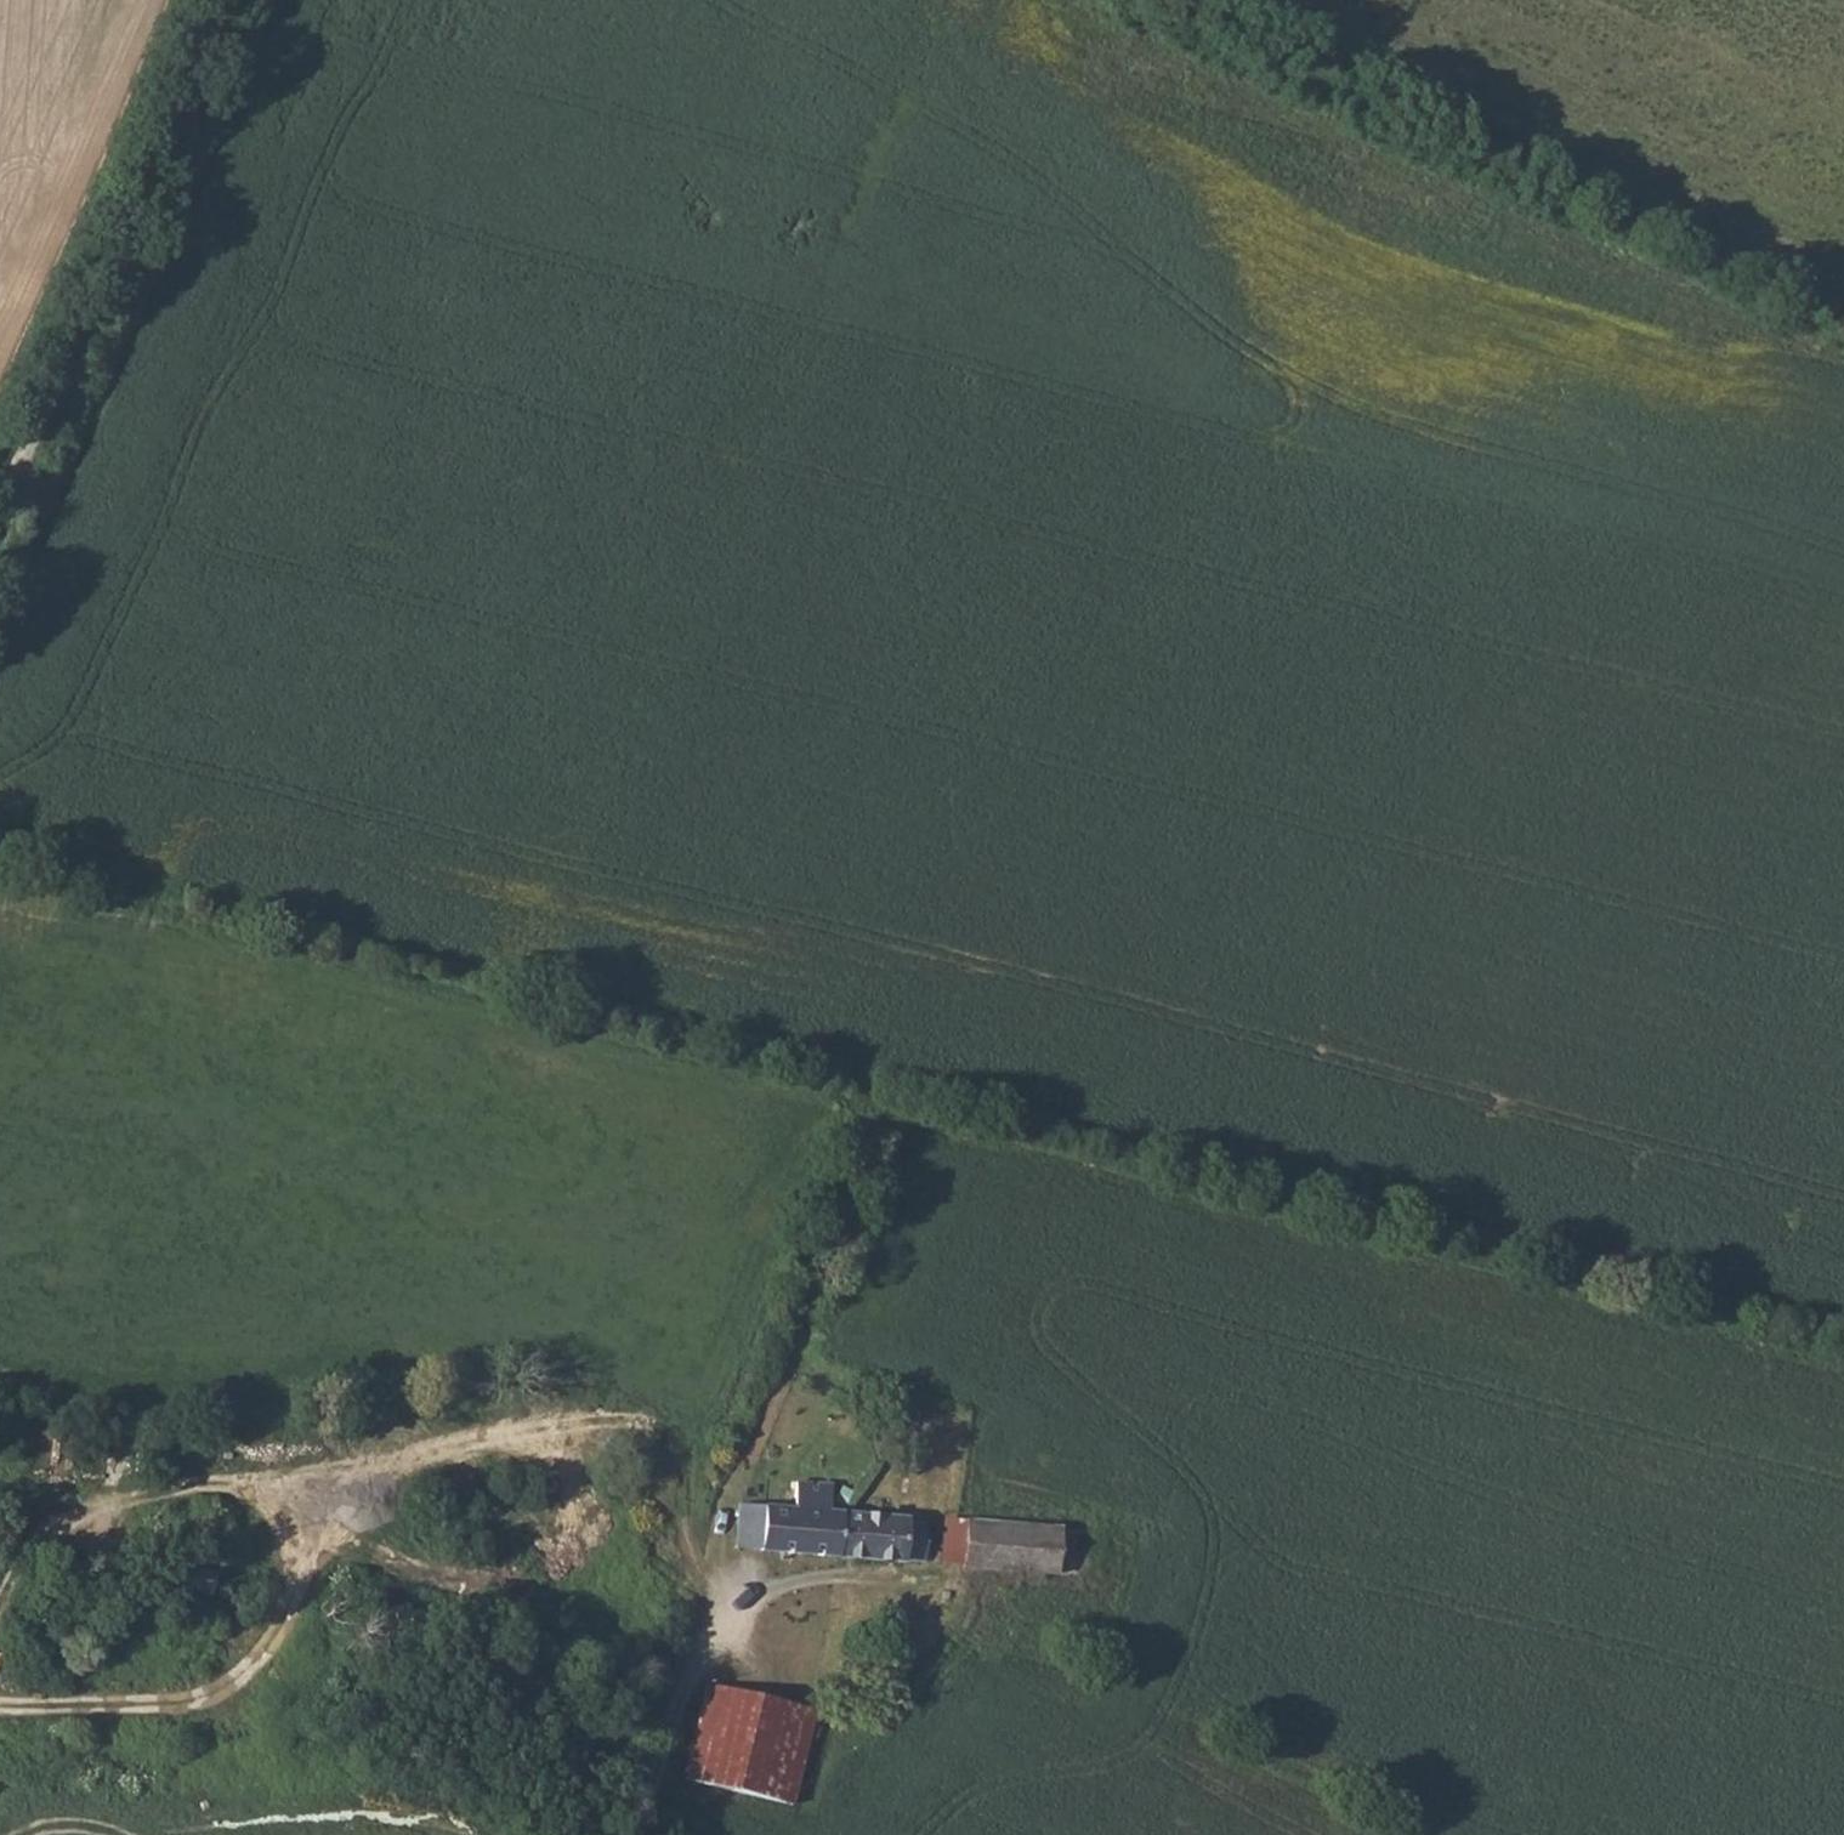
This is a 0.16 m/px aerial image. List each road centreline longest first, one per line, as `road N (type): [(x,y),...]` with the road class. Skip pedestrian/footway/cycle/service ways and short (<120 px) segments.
road 1 (track): [(231,0),(0,525)]
road 2 (residential): [(741,1586),(664,1726),(639,1834)]
road 3 (track): [(0,1712),(231,1742)]

